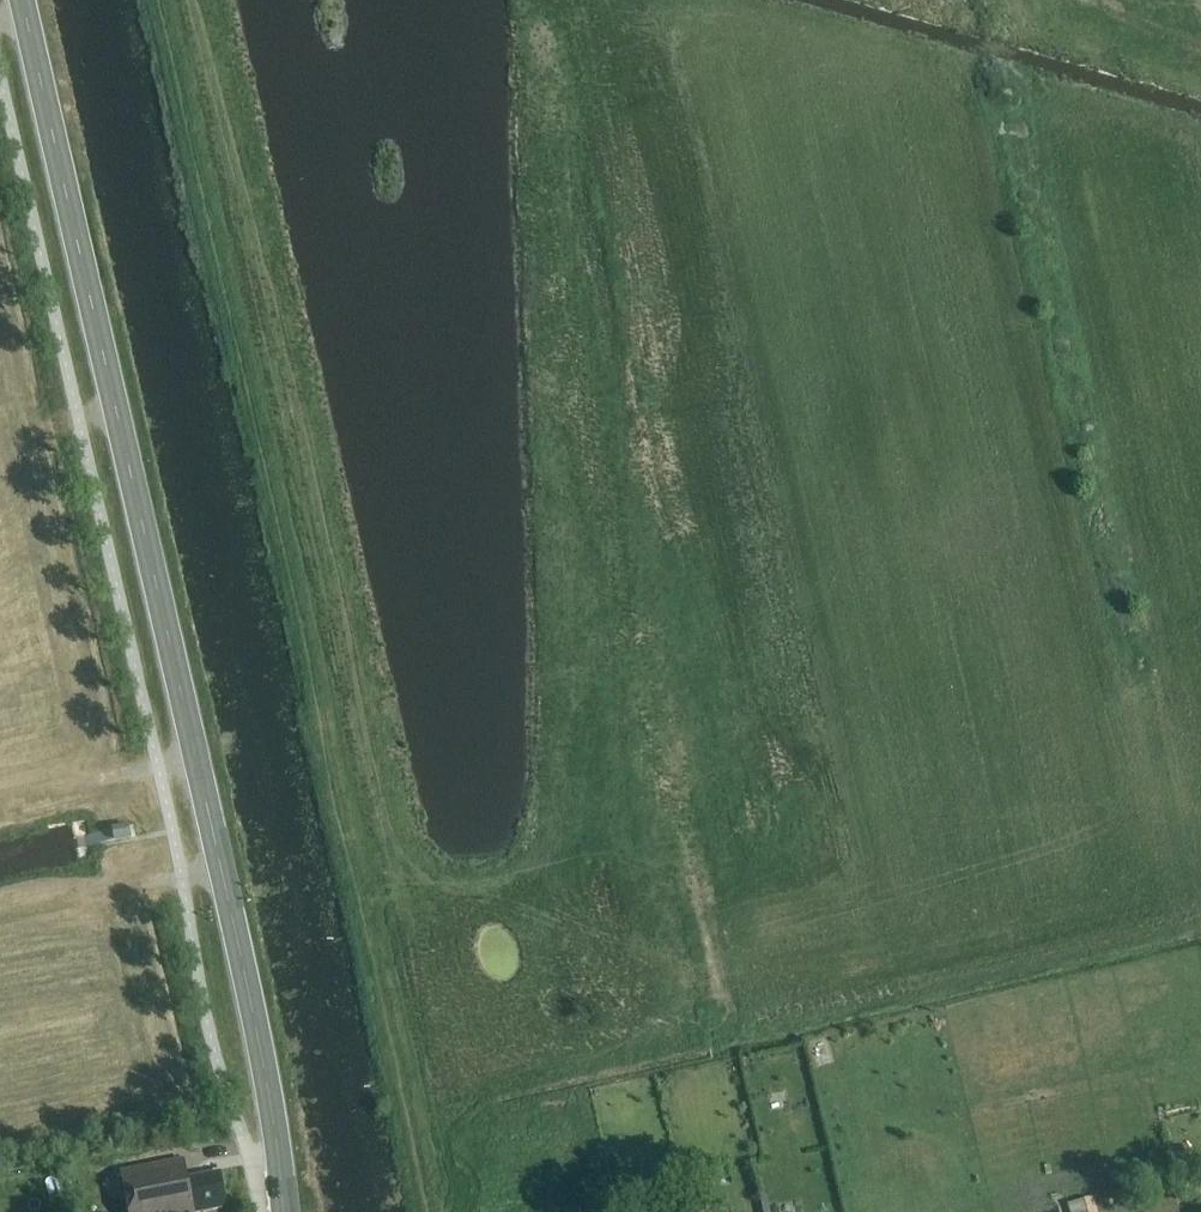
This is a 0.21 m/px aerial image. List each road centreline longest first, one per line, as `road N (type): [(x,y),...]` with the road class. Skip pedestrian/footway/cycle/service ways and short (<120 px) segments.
road 1 (primary): [(284,1211),(263,1059),(22,0)]
road 2 (track): [(0,906),(222,869)]

